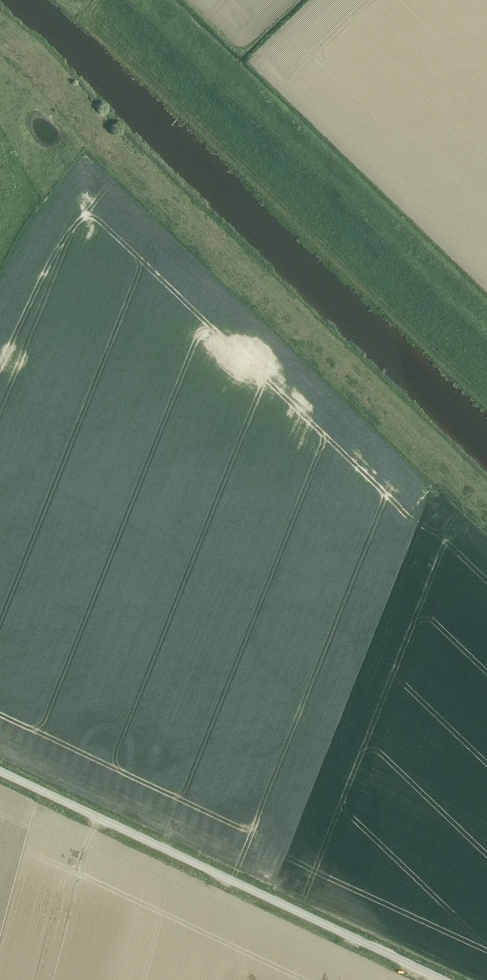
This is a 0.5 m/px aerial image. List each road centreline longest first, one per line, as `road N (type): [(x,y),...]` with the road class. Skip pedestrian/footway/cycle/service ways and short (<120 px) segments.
road 1 (unclassified): [(445,979),(0,771)]

